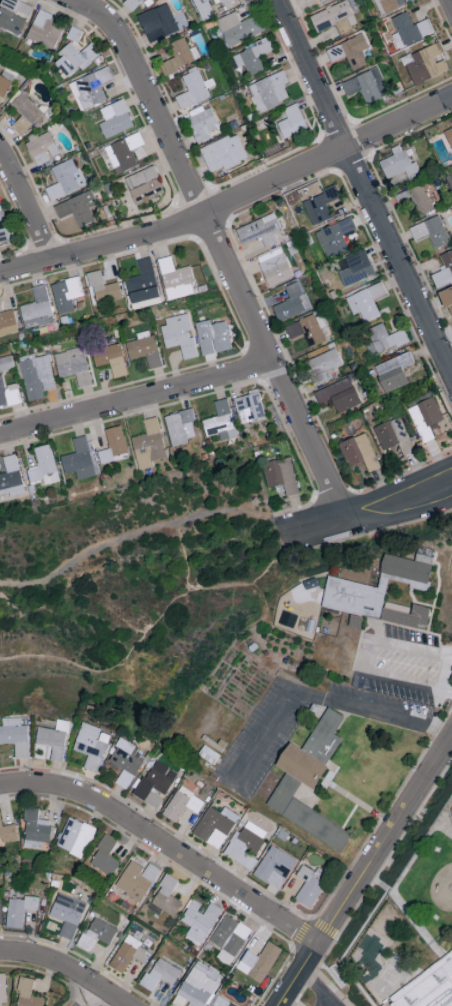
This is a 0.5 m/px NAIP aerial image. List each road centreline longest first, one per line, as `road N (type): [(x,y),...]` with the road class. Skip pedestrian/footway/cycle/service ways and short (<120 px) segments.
road 1 (residential): [(346,526),(119,36),(70,0)]
road 2 (residential): [(0,276),(174,231),(451,101)]
road 3 (residential): [(451,376),(274,0)]
road 4 (residential): [(0,791),(54,789),(98,803),(317,946)]
road 5 (residential): [(280,1005),(451,742)]
road 6 (residential): [(0,435),(270,365)]
road 7 (track): [(0,582),(41,579),(99,545),(179,519),(221,512),(258,518)]
road 8 (residential): [(292,535),(346,526),(451,487)]
road 9 (residential): [(0,956),(64,966),(126,1005)]

